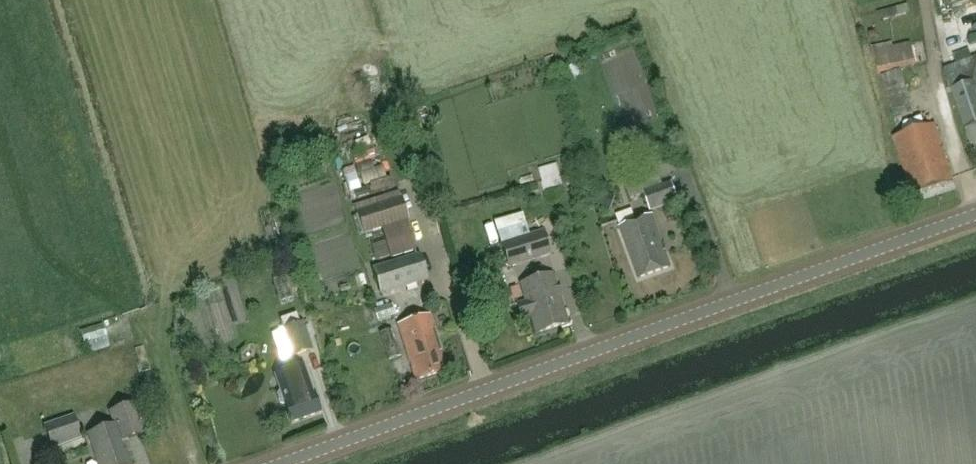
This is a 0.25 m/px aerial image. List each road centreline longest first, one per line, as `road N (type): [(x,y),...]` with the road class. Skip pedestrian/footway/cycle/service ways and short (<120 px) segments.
road 1 (unclassified): [(291,463),(975,217)]

